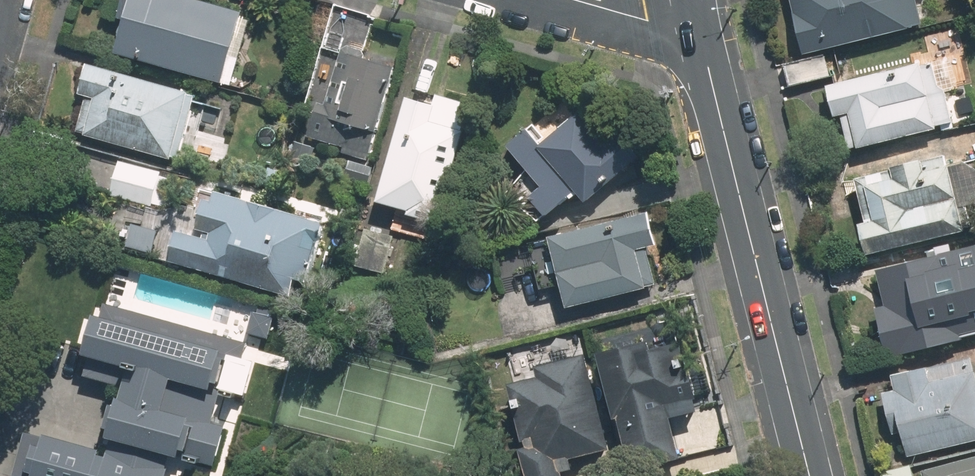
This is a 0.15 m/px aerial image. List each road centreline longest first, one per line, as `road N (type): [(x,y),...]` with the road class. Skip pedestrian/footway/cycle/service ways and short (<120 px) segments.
road 1 (secondary): [(699,20),(810,475)]
road 2 (residential): [(571,0),(653,23),(699,20)]

